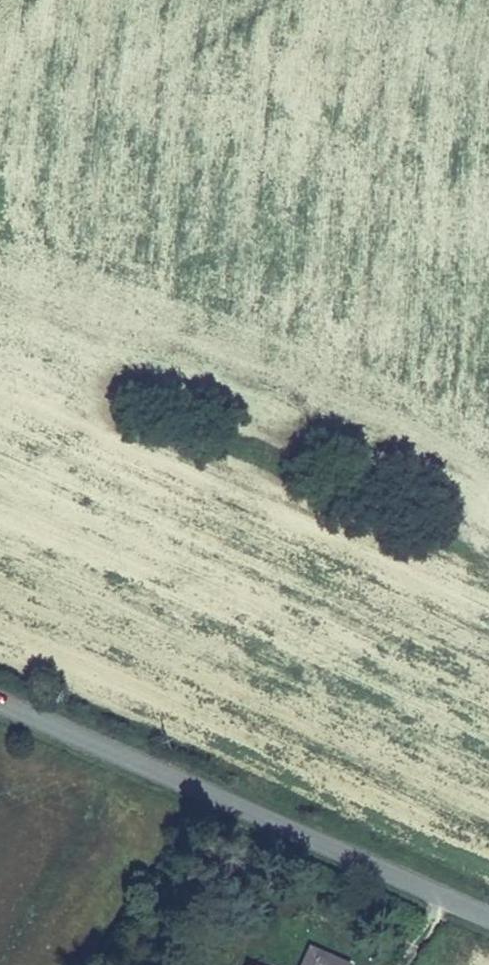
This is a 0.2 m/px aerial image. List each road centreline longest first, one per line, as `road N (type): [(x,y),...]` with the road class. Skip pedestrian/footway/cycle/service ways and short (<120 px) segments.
road 1 (tertiary): [(0,698),(488,913)]

